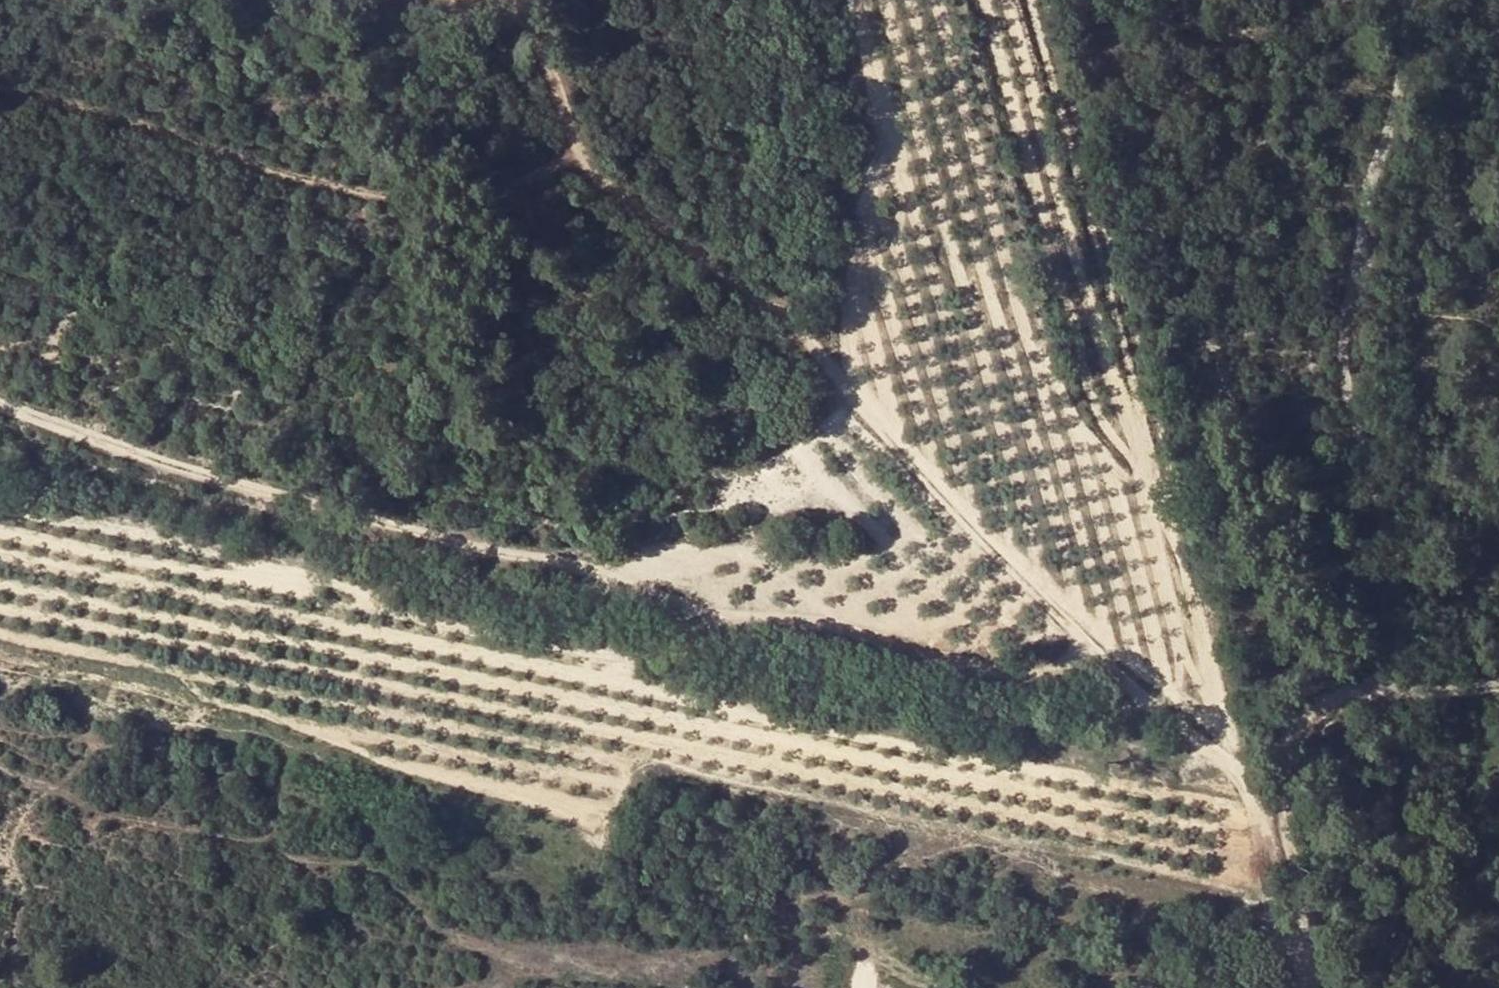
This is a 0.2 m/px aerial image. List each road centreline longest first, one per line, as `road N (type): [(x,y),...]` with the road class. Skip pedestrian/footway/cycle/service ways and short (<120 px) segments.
road 1 (track): [(1299,963),(1274,912),(1259,805),(1248,784),(1157,712),(857,411),(807,341),(603,174),(575,142),(530,22),(511,0)]
road 2 (track): [(0,402),(218,479),(1009,672),(1053,669),(1090,645)]

